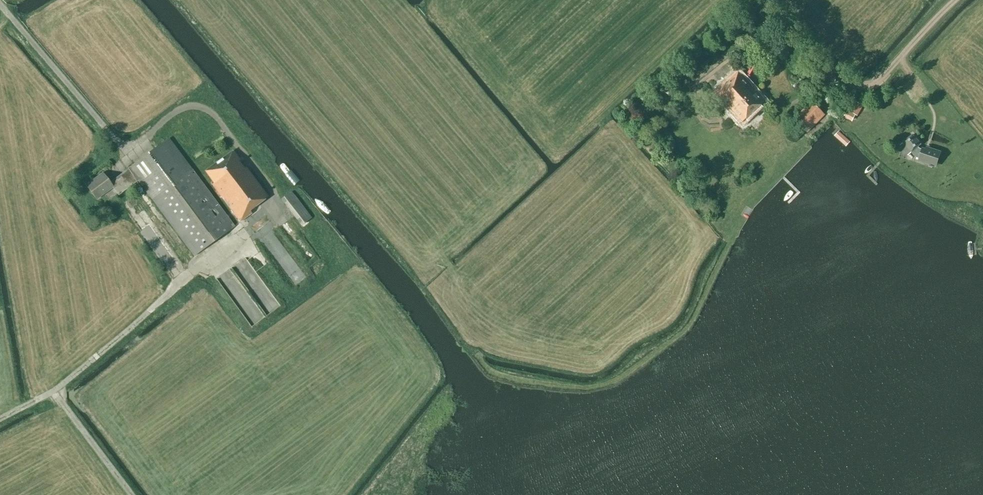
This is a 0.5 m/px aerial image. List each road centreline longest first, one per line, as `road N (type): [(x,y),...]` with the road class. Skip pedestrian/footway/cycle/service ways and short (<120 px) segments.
road 1 (track): [(954,0),(872,87),(839,81),(779,31)]
road 2 (unclassified): [(129,153),(0,4)]

